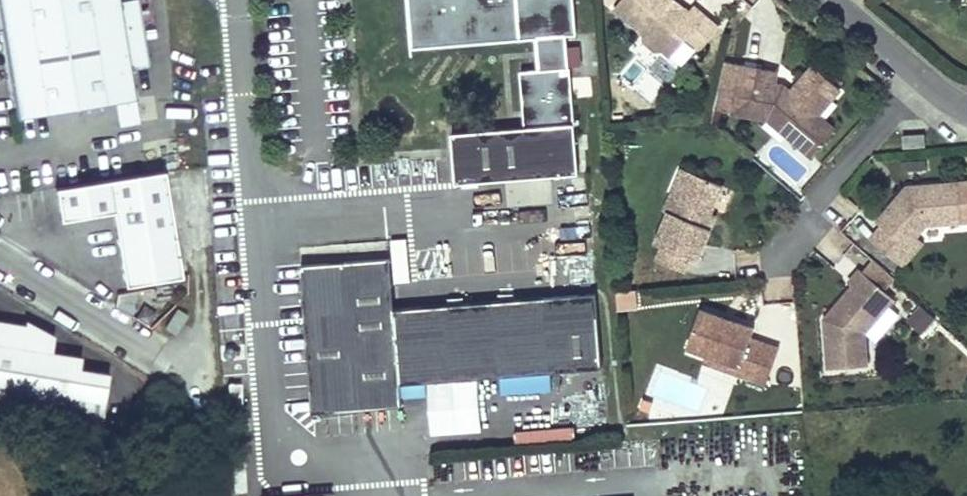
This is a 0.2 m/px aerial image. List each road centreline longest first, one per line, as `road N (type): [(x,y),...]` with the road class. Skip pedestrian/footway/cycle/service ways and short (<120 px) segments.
road 1 (residential): [(778,252),(921,77)]
road 2 (residential): [(156,357),(0,259)]
road 3 (residential): [(828,0),(921,77)]

